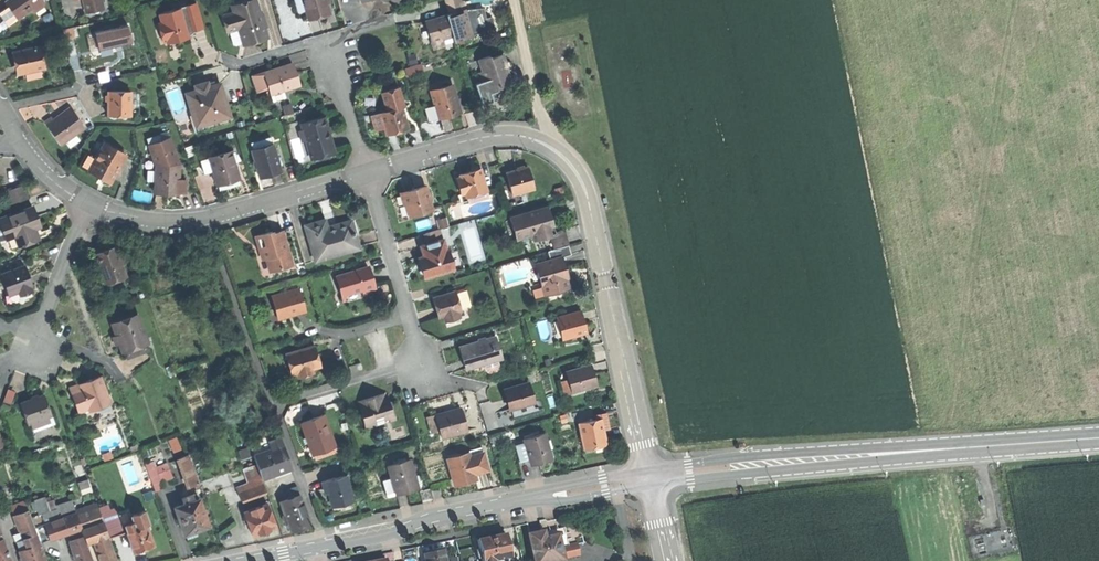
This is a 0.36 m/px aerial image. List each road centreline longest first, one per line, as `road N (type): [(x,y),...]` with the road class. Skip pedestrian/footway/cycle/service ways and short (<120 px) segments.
road 1 (residential): [(648,470),(590,206),(571,166),(541,142),(497,135),(367,173)]
road 2 (residential): [(367,173),(190,219),(134,216),(88,201)]
road 3 (tertiary): [(901,452),(809,453),(648,470)]
road 4 (tertiary): [(651,486),(901,452)]
road 5 (tertiary): [(512,502),(311,548)]
road 6 (tertiary): [(1098,438),(901,452)]
road 7 (residential): [(367,173),(407,316)]
road 8 (residential): [(88,201),(35,338)]
road 9 (track): [(541,142),(515,0)]
road 10 (tertiary): [(512,502),(566,502),(651,486)]
road 11 (tertiary): [(648,470),(512,502)]
road 12 (residential): [(367,173),(327,42)]

